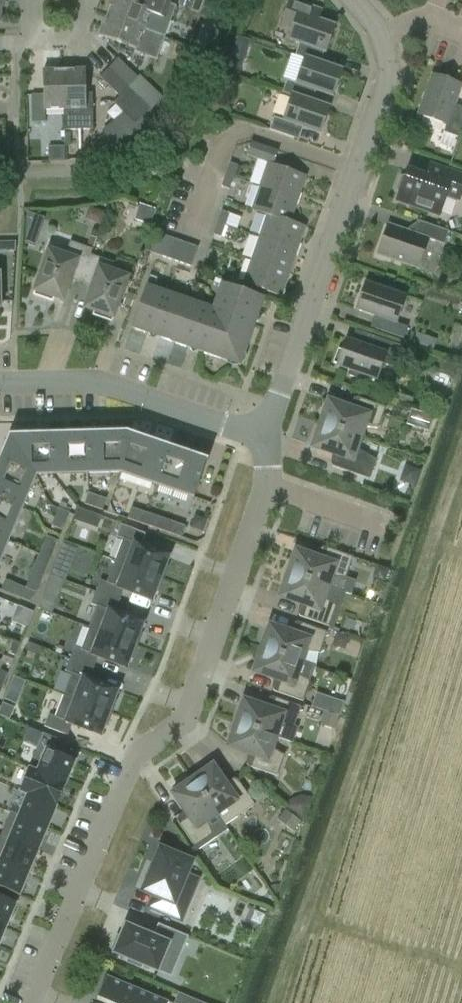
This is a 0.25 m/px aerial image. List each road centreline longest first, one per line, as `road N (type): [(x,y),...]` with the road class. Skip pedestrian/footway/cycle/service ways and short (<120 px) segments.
road 1 (residential): [(32,1002),(135,752),(184,720),(268,482),(265,437)]
road 2 (residential): [(265,437),(356,171)]
road 3 (residential): [(0,385),(99,383),(265,437)]
road 4 (residential): [(195,232),(226,140),(246,133),(356,171)]
road 5 (residential): [(356,171),(390,71),(380,39)]

